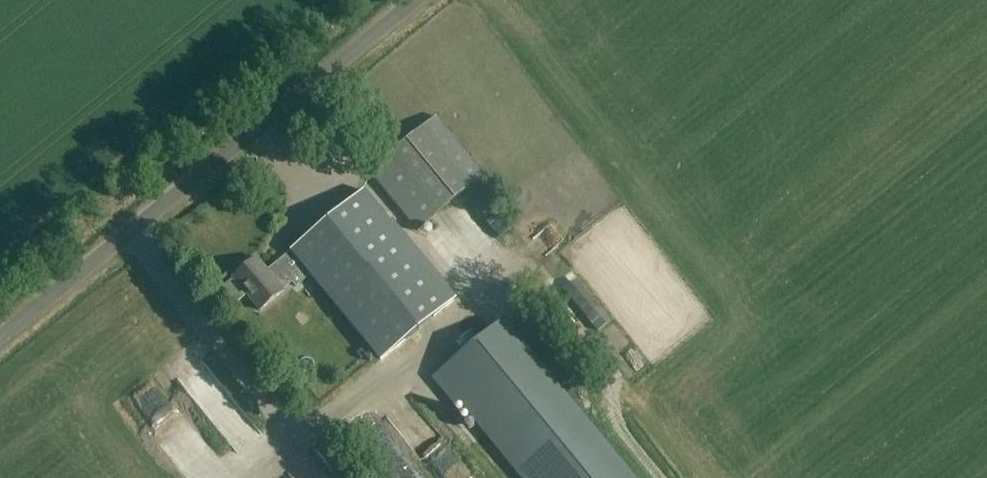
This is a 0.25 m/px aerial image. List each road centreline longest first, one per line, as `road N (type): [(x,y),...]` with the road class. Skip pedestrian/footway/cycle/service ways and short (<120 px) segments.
road 1 (unclassified): [(0,334),(411,0)]

